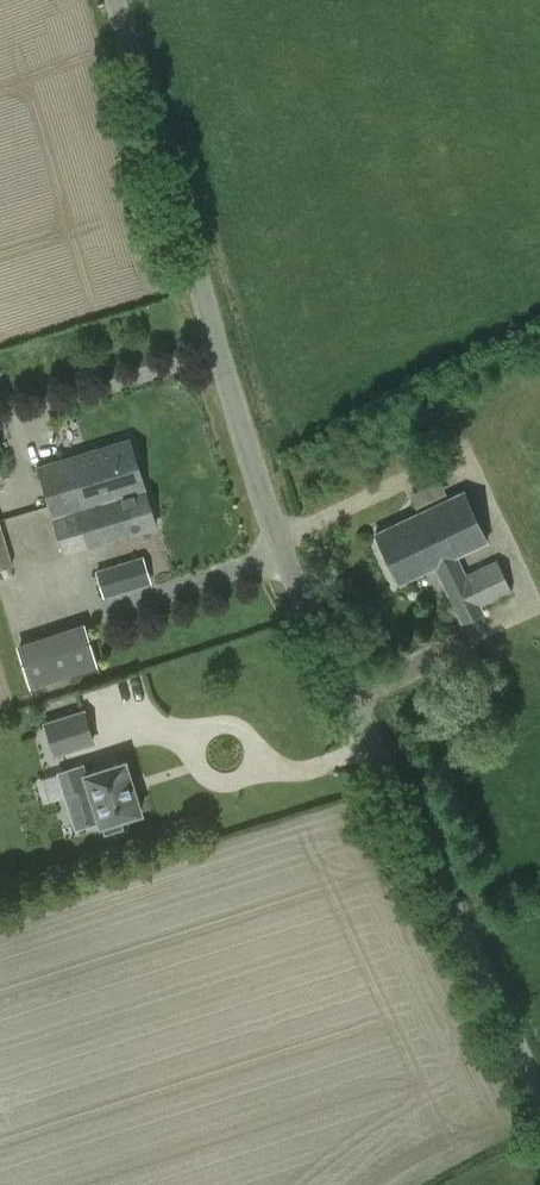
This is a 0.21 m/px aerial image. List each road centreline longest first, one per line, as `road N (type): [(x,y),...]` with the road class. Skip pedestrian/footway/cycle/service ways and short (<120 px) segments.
road 1 (unclassified): [(539,1102),(283,560),(116,0)]

